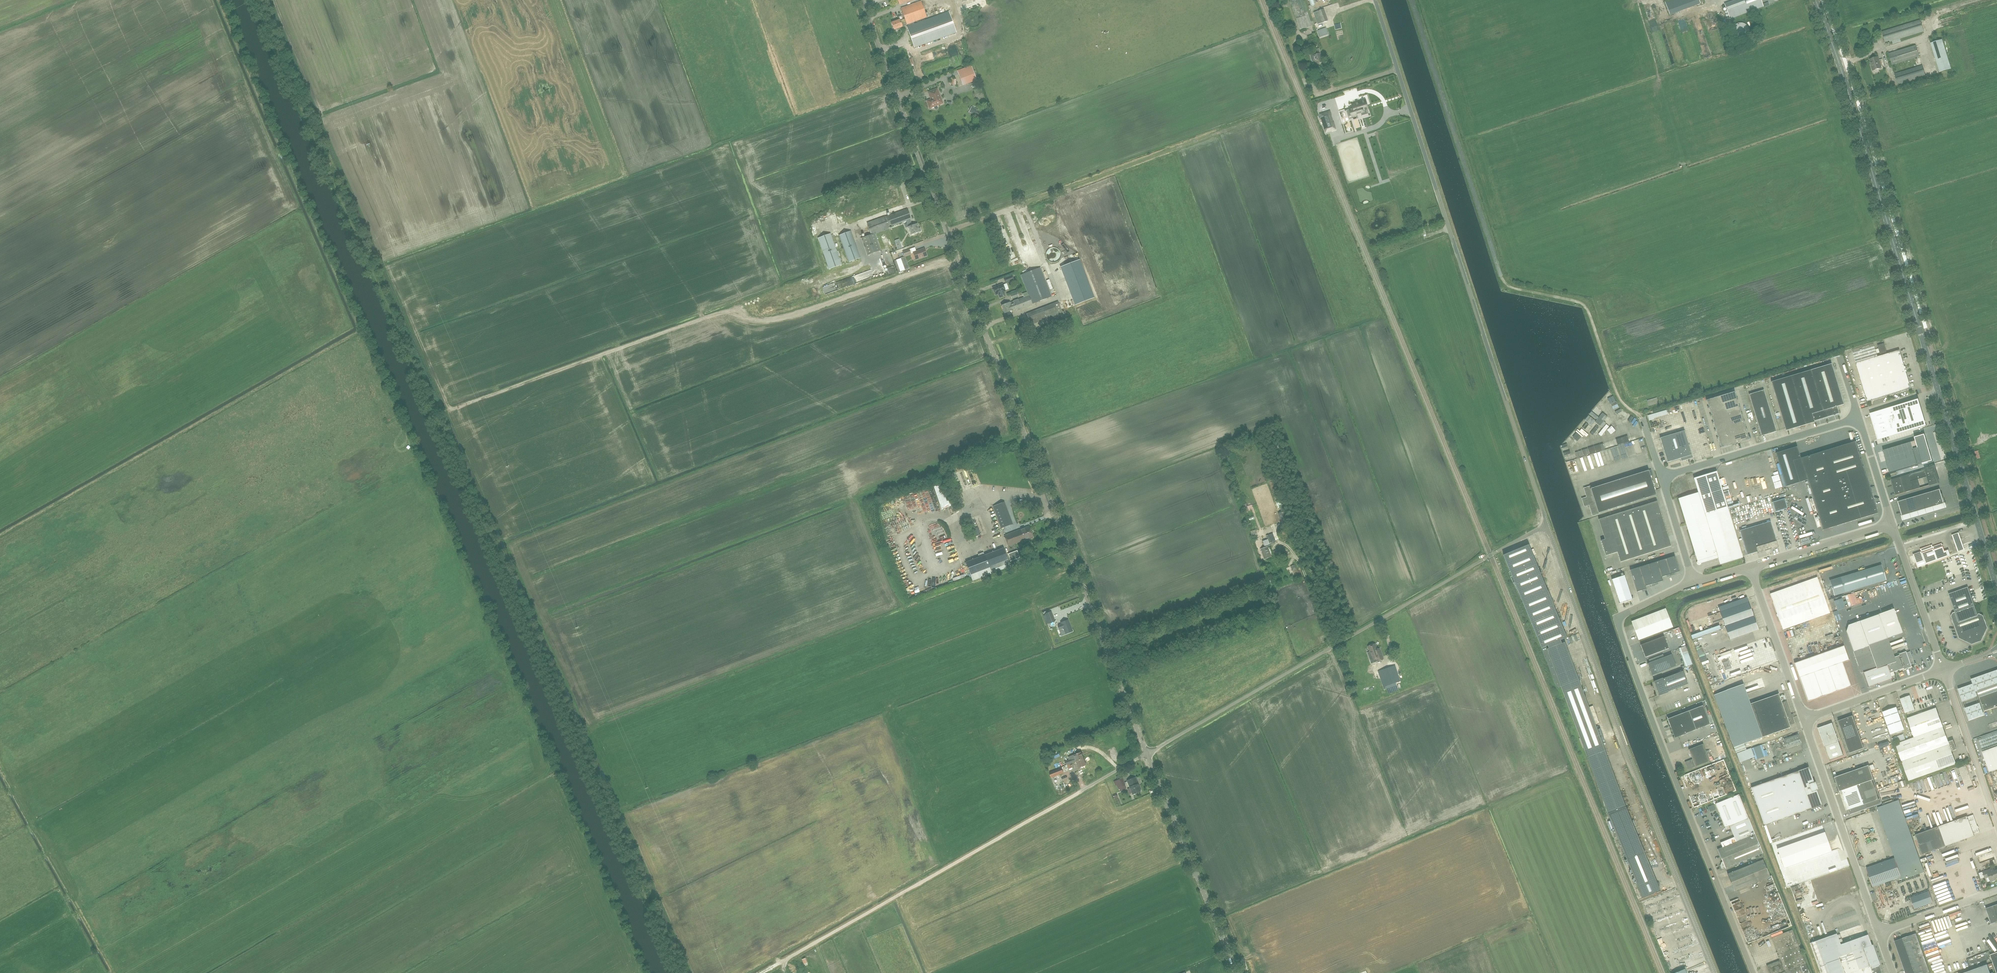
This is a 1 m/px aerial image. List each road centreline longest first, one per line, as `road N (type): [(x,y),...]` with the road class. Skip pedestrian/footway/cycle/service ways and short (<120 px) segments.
road 1 (track): [(257,0),(684,972)]
road 2 (unclassified): [(1147,753),(860,0)]
road 3 (secondary): [(1996,588),(1816,0)]
road 4 (unclassified): [(1547,524),(1376,0)]
road 5 (track): [(1642,418),(1618,397),(1584,303),(1503,284),(1412,0)]
road 6 (unclassified): [(1716,972),(1547,524)]
road 7 (unclassified): [(1147,753),(1547,524)]
road 8 (residential): [(1753,972),(1616,618)]
road 9 (track): [(1068,800),(760,972)]
road 10 (unclassified): [(1237,972),(1147,753)]
road 11 (unclassified): [(1879,933),(1803,720)]
road 12 (unclassified): [(1661,477),(1858,418)]
road 13 (unclassified): [(1803,720),(1750,567)]
road 14 (unclassified): [(1996,822),(1944,670)]
road 15 (unclassified): [(1944,670),(1892,524)]
road 16 (unclassified): [(1803,720),(1944,670)]
road 17 (unclassified): [(1750,567),(1892,524)]
road 18 (unclassified): [(1879,933),(1996,890)]

